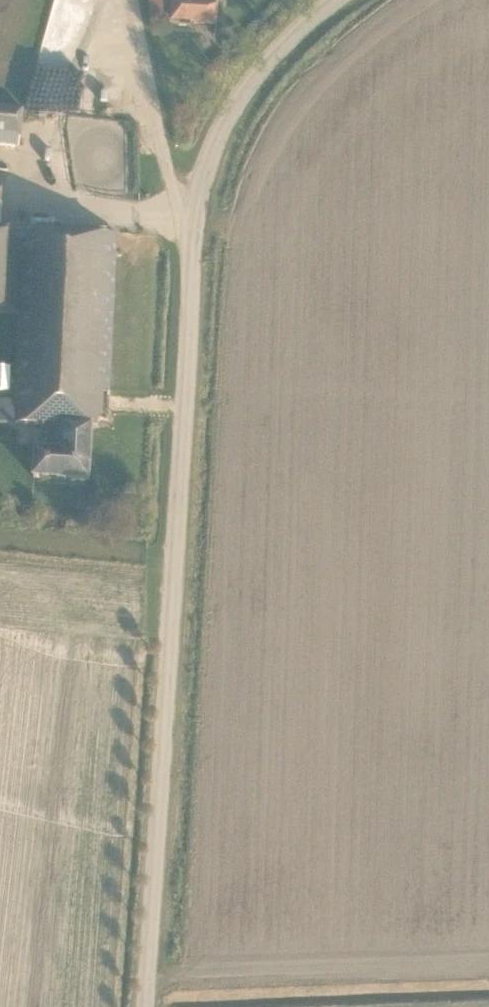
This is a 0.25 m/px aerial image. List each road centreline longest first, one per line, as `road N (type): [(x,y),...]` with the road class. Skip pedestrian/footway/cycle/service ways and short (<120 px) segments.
road 1 (unclassified): [(146,1006),(195,236),(214,147),(258,71),(336,0)]

